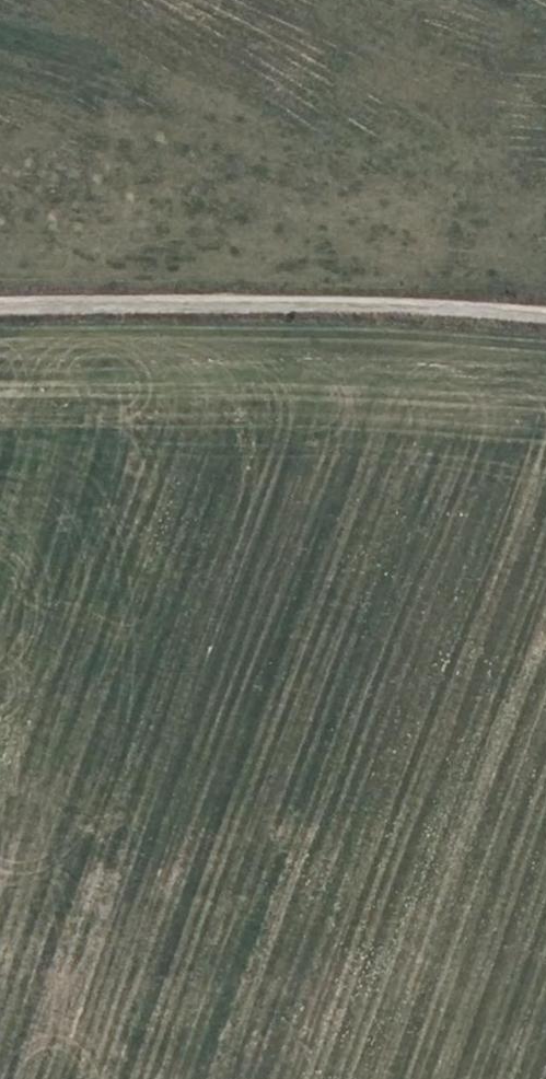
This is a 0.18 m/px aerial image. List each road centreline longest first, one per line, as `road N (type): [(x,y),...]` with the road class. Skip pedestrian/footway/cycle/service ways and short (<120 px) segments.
road 1 (track): [(545,312),(321,301),(0,300)]

